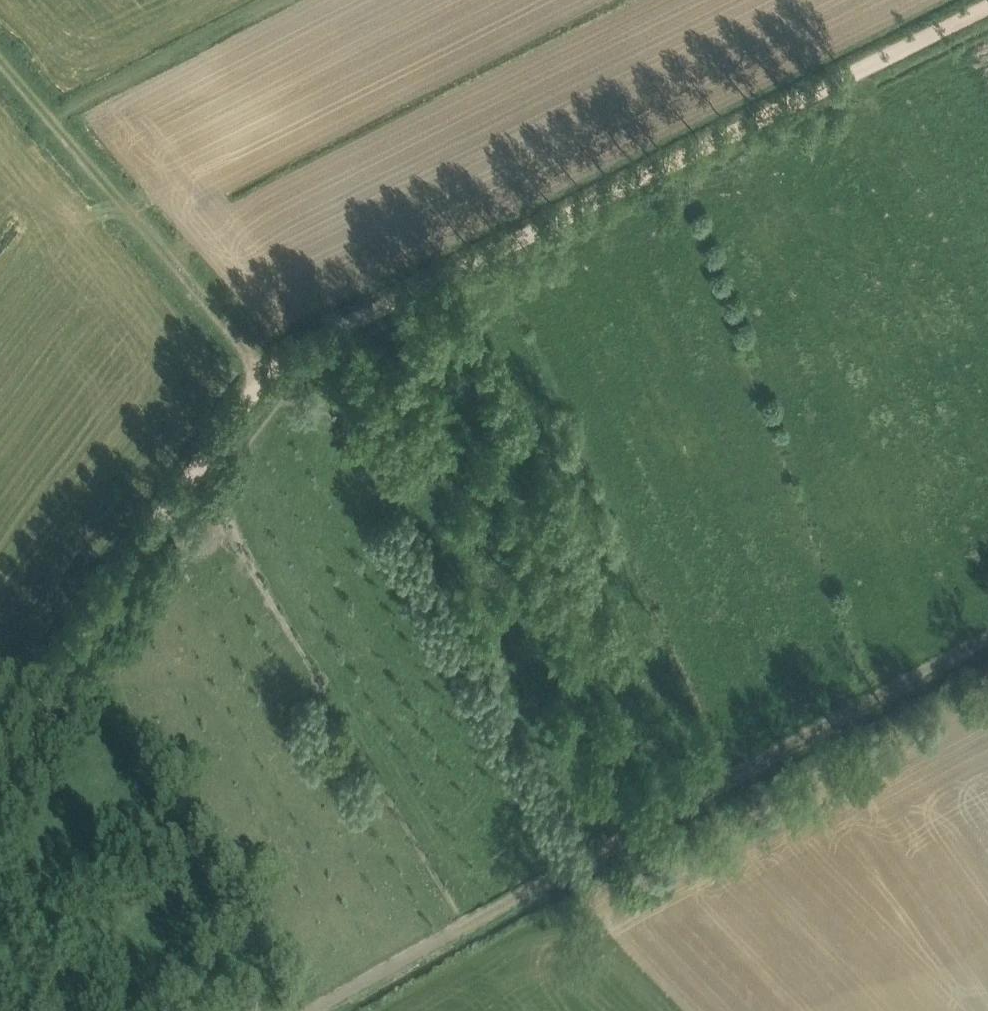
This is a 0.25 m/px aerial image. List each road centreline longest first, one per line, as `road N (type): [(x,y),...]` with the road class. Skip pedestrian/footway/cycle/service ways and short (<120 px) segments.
road 1 (track): [(987,2),(275,360),(224,418),(0,740)]

